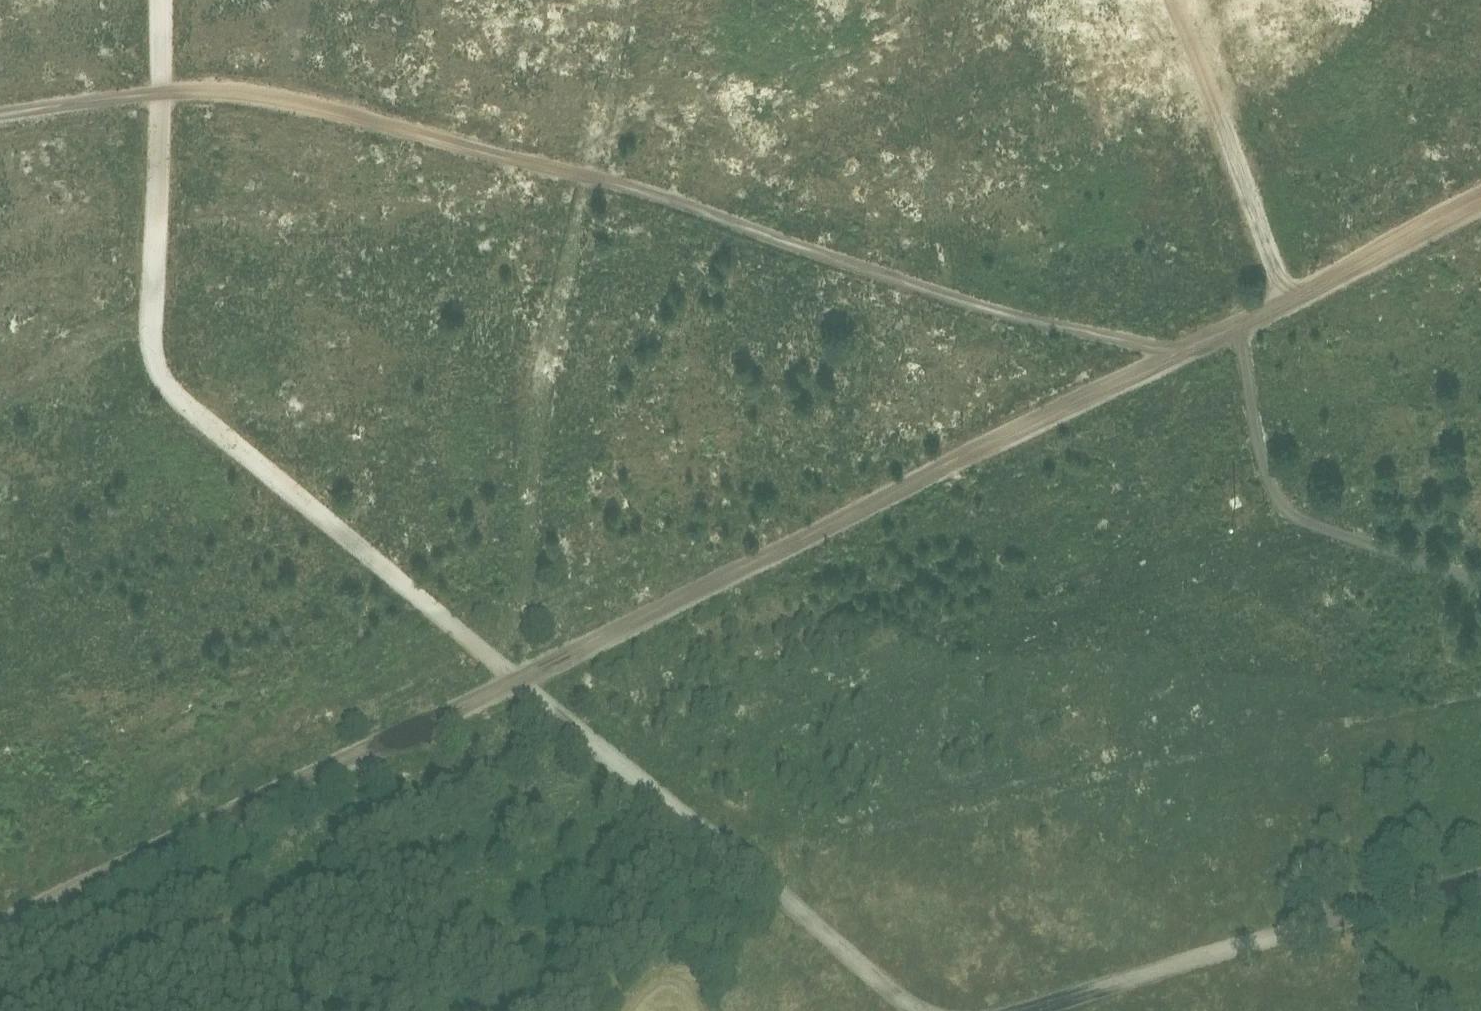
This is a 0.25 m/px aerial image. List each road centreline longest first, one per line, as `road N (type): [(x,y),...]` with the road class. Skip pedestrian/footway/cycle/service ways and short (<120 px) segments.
road 1 (track): [(1480,191),(0,933)]

